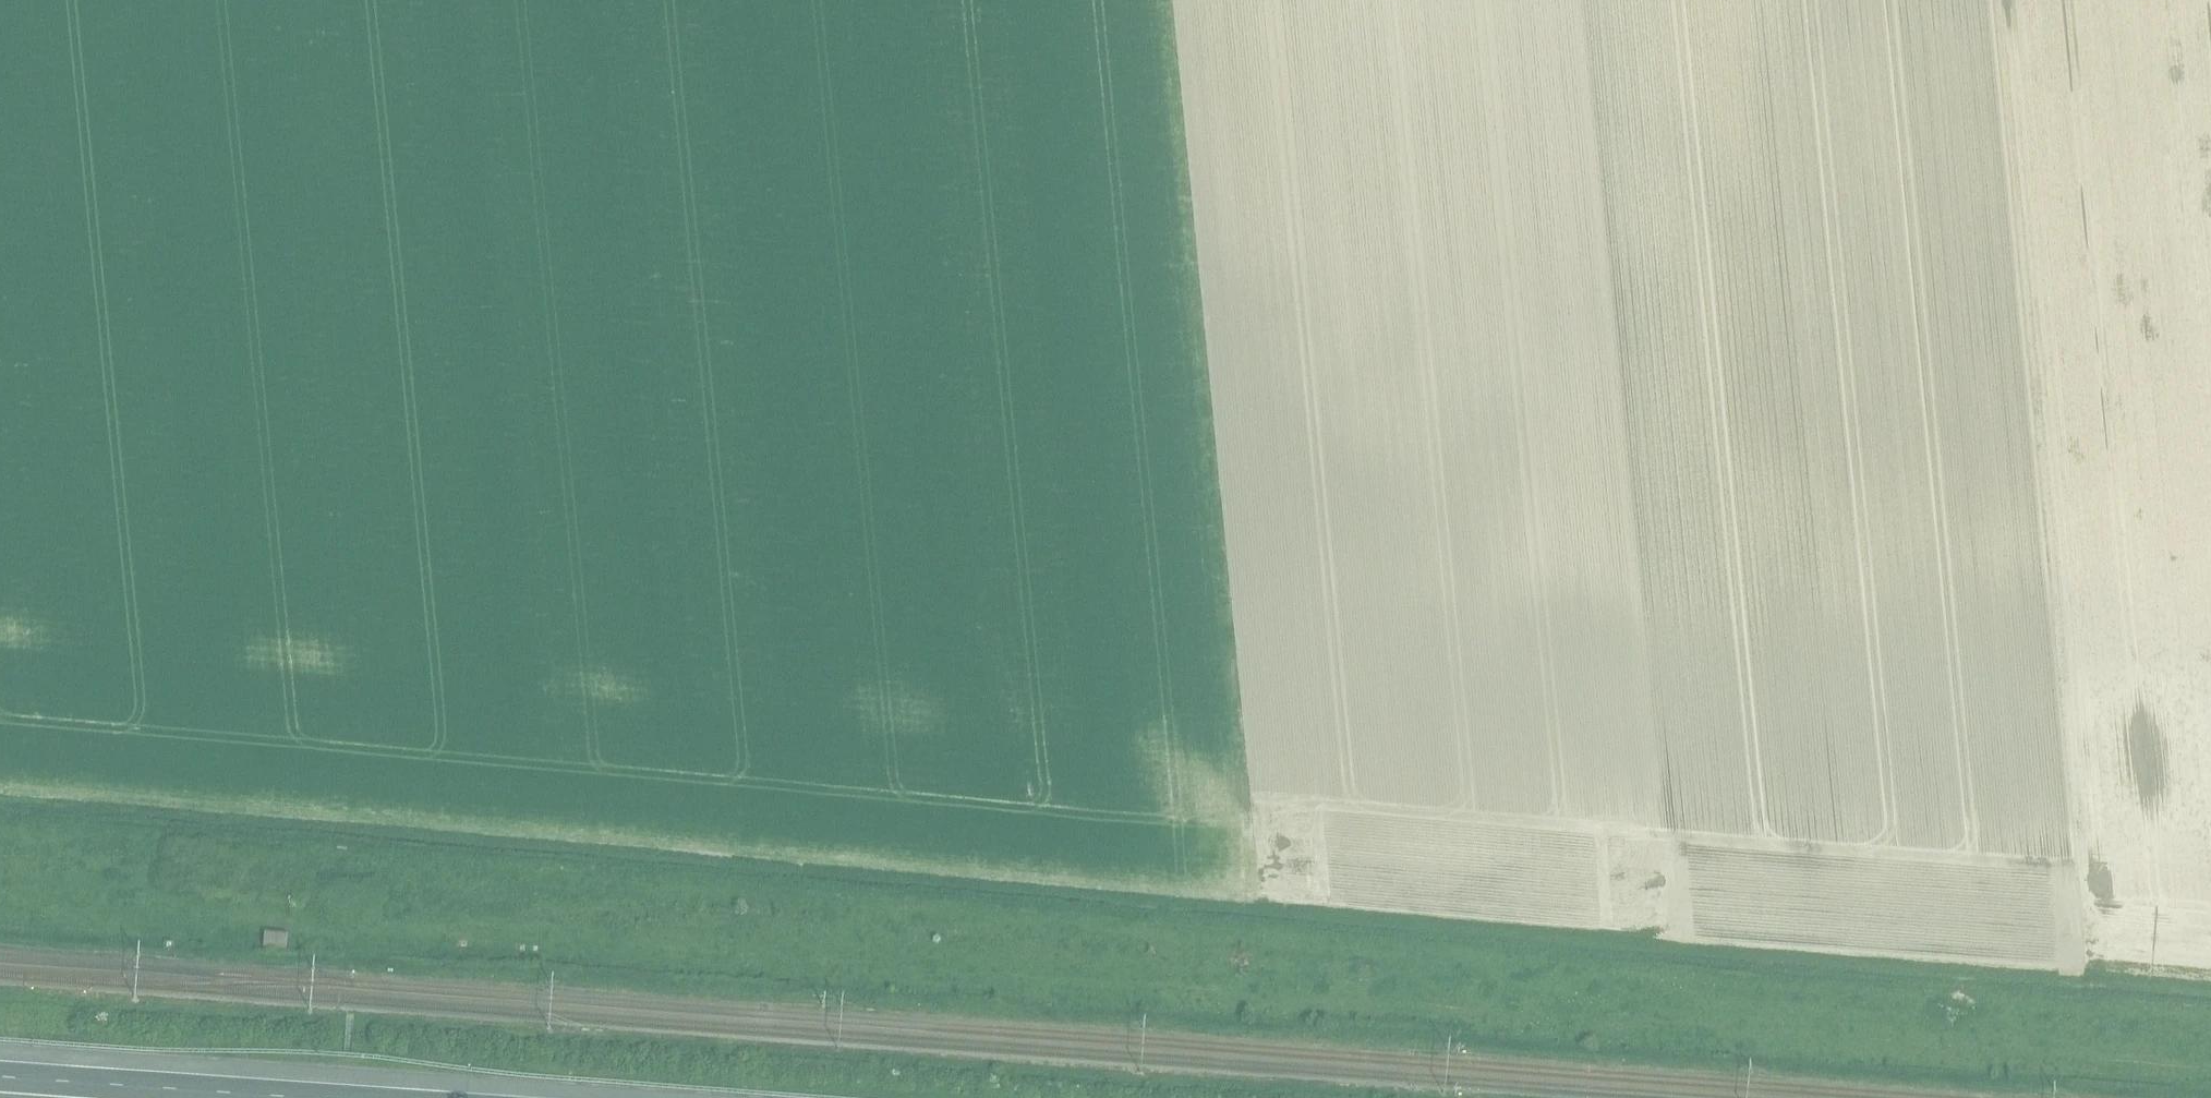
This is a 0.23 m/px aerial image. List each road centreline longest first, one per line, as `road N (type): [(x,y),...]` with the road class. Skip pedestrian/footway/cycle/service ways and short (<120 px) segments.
road 1 (motorway): [(341,1097),(0,1076)]

